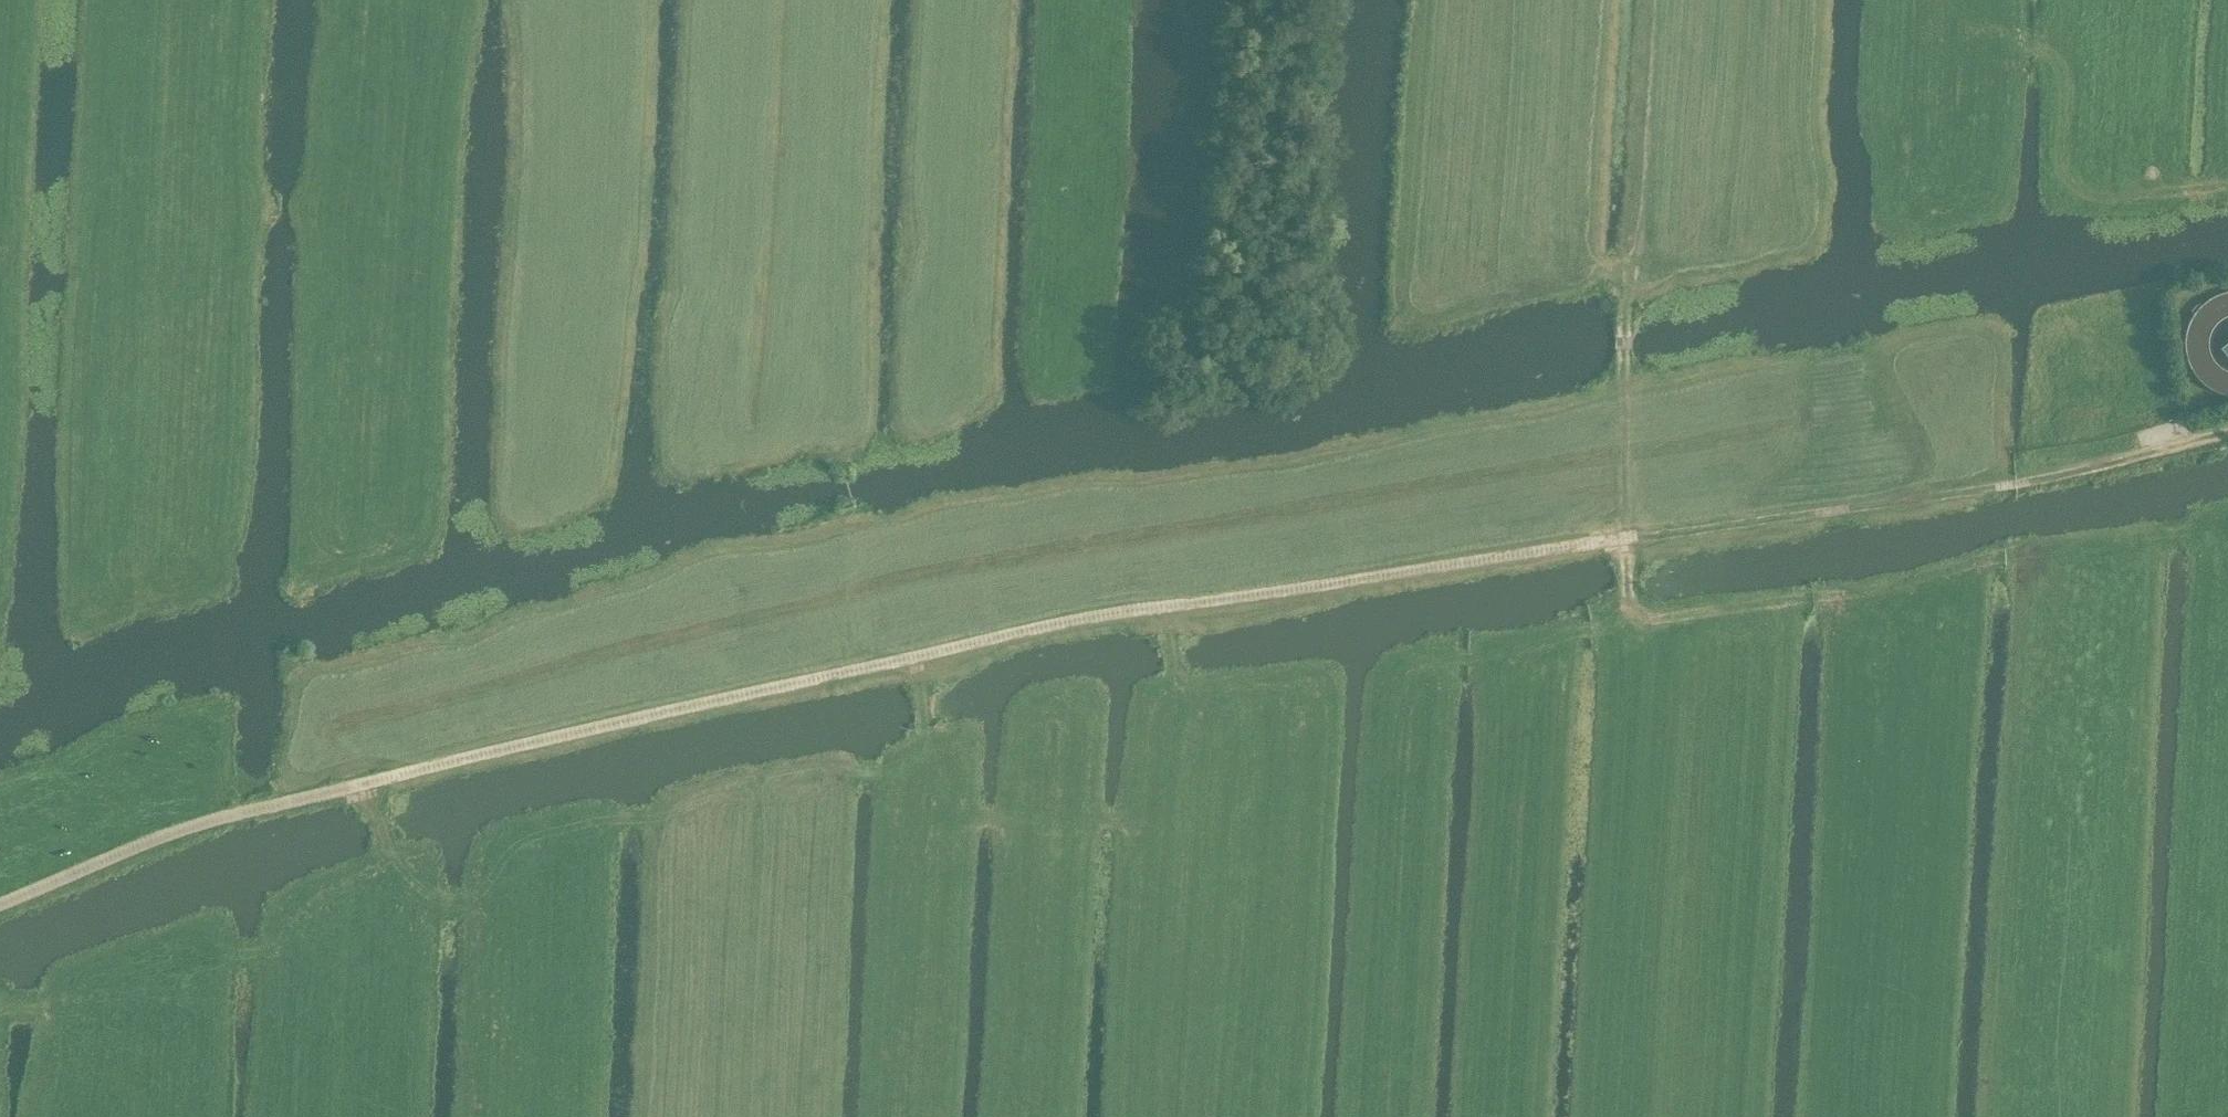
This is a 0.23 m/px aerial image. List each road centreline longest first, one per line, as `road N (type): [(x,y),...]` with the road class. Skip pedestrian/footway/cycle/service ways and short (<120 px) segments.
road 1 (track): [(2227,434),(2012,488),(1066,623),(323,792),(197,827),(0,907)]
road 2 (track): [(930,752),(912,659),(844,511),(841,0)]
road 3 (track): [(1657,0),(1640,245),(1623,354),(1627,584),(1641,617)]

